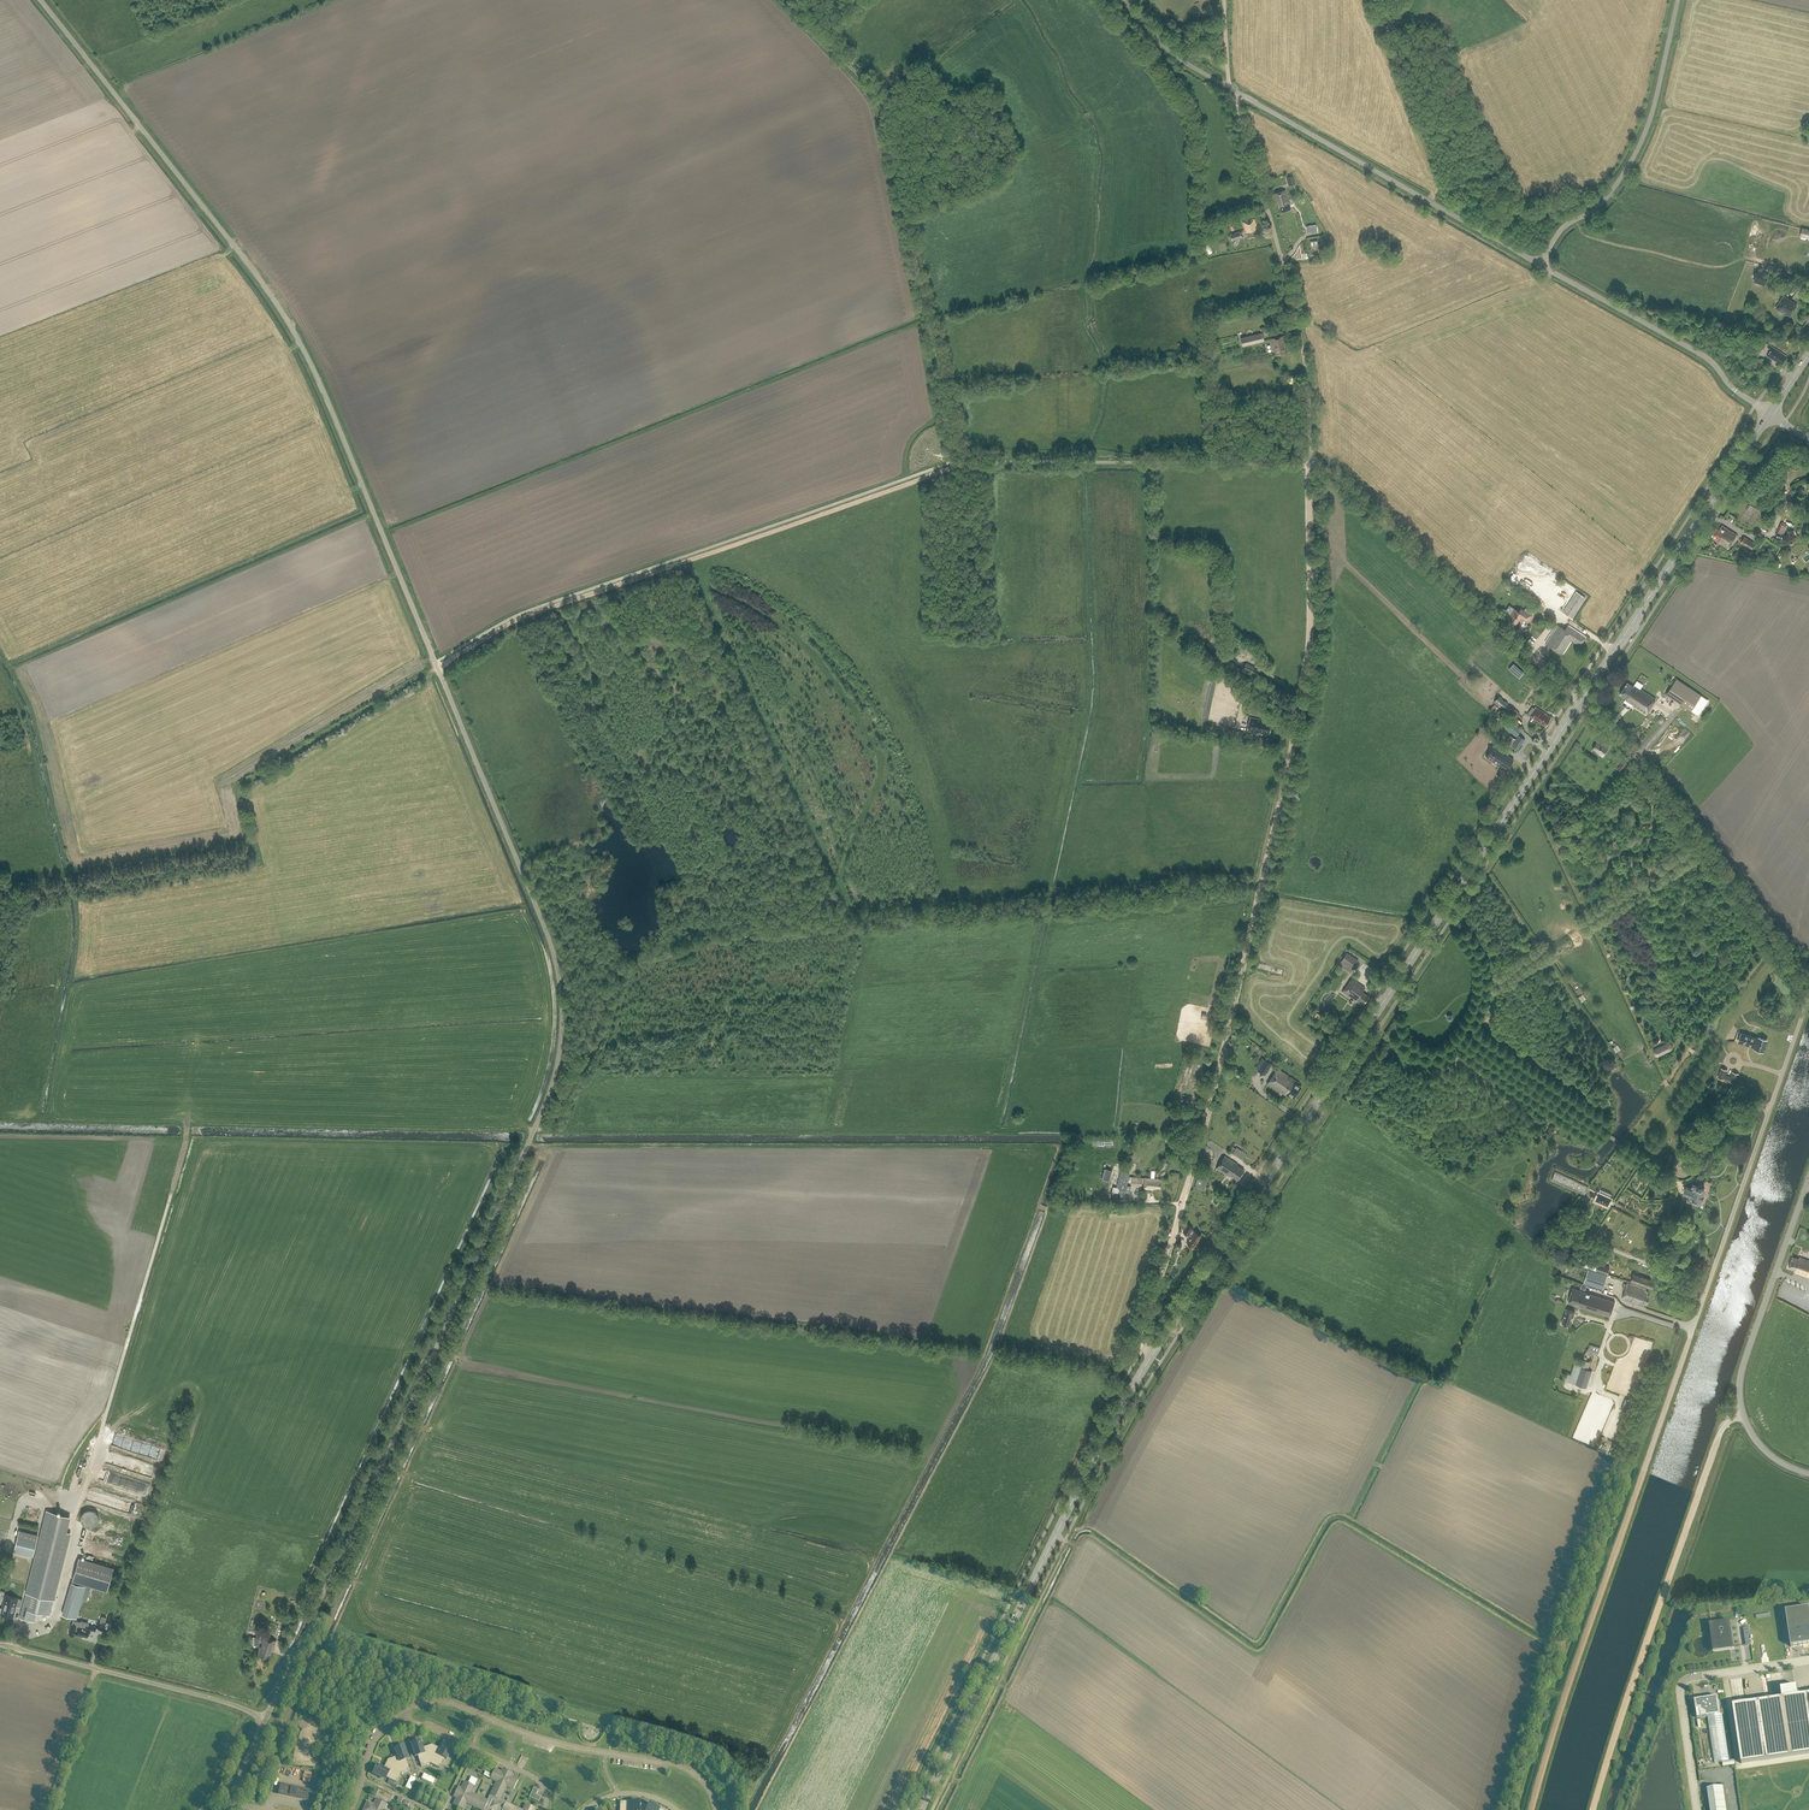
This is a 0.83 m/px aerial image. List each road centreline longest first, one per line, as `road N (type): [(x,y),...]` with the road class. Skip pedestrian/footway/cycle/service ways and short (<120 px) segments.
road 1 (unclassified): [(266,1719),(544,1105),(563,1027),(560,983),(553,948),(306,354),(234,247),(41,0)]
road 2 (track): [(958,467),(522,619),(242,785),(247,840),(63,875)]
road 3 (track): [(1310,463),(1311,622),(1296,721),(1195,1161),(1141,1343)]
road 4 (secondary): [(1152,1357),(1581,703)]
road 5 (unclassified): [(1306,465),(958,467),(924,300)]
road 6 (track): [(1693,1327),(1532,1809)]
road 7 (secondary): [(921,1809),(1152,1357)]
road 8 (track): [(1743,1416),(1722,1431),(1592,1809)]
road 9 (unclassified): [(1314,455),(1297,325),(1231,89)]
road 10 (unclassified): [(1581,703),(1314,455)]
road 11 (unclassified): [(1542,265),(1231,89)]
road 12 (unclassified): [(1693,1327),(1808,996)]
road 13 (secondary): [(1581,703),(1770,413)]
road 14 (residential): [(406,1709),(458,1705),(544,1741),(687,1770),(703,1782),(716,1809)]
road 15 (track): [(924,300),(877,97),(789,0)]
road 16 (unclassified): [(1808,1474),(1758,1444),(1739,1394),(1808,1180)]
road 17 (unclassified): [(1542,265),(1554,238),(1602,203),(1638,150),(1677,0)]
road 18 (unclassified): [(266,1719),(0,1645)]
road 19 (unclassified): [(1770,413),(1704,356),(1542,265)]
road 20 (track): [(1808,1001),(1767,930),(1652,779)]
road 21 (unclassified): [(1808,1661),(1681,1686),(1697,1809)]
road 22 (residential): [(545,1809),(539,1781),(412,1723)]
road 23 (track): [(48,1809),(96,1670)]
road 24 (unclassified): [(1231,89),(1172,53),(1122,0)]

